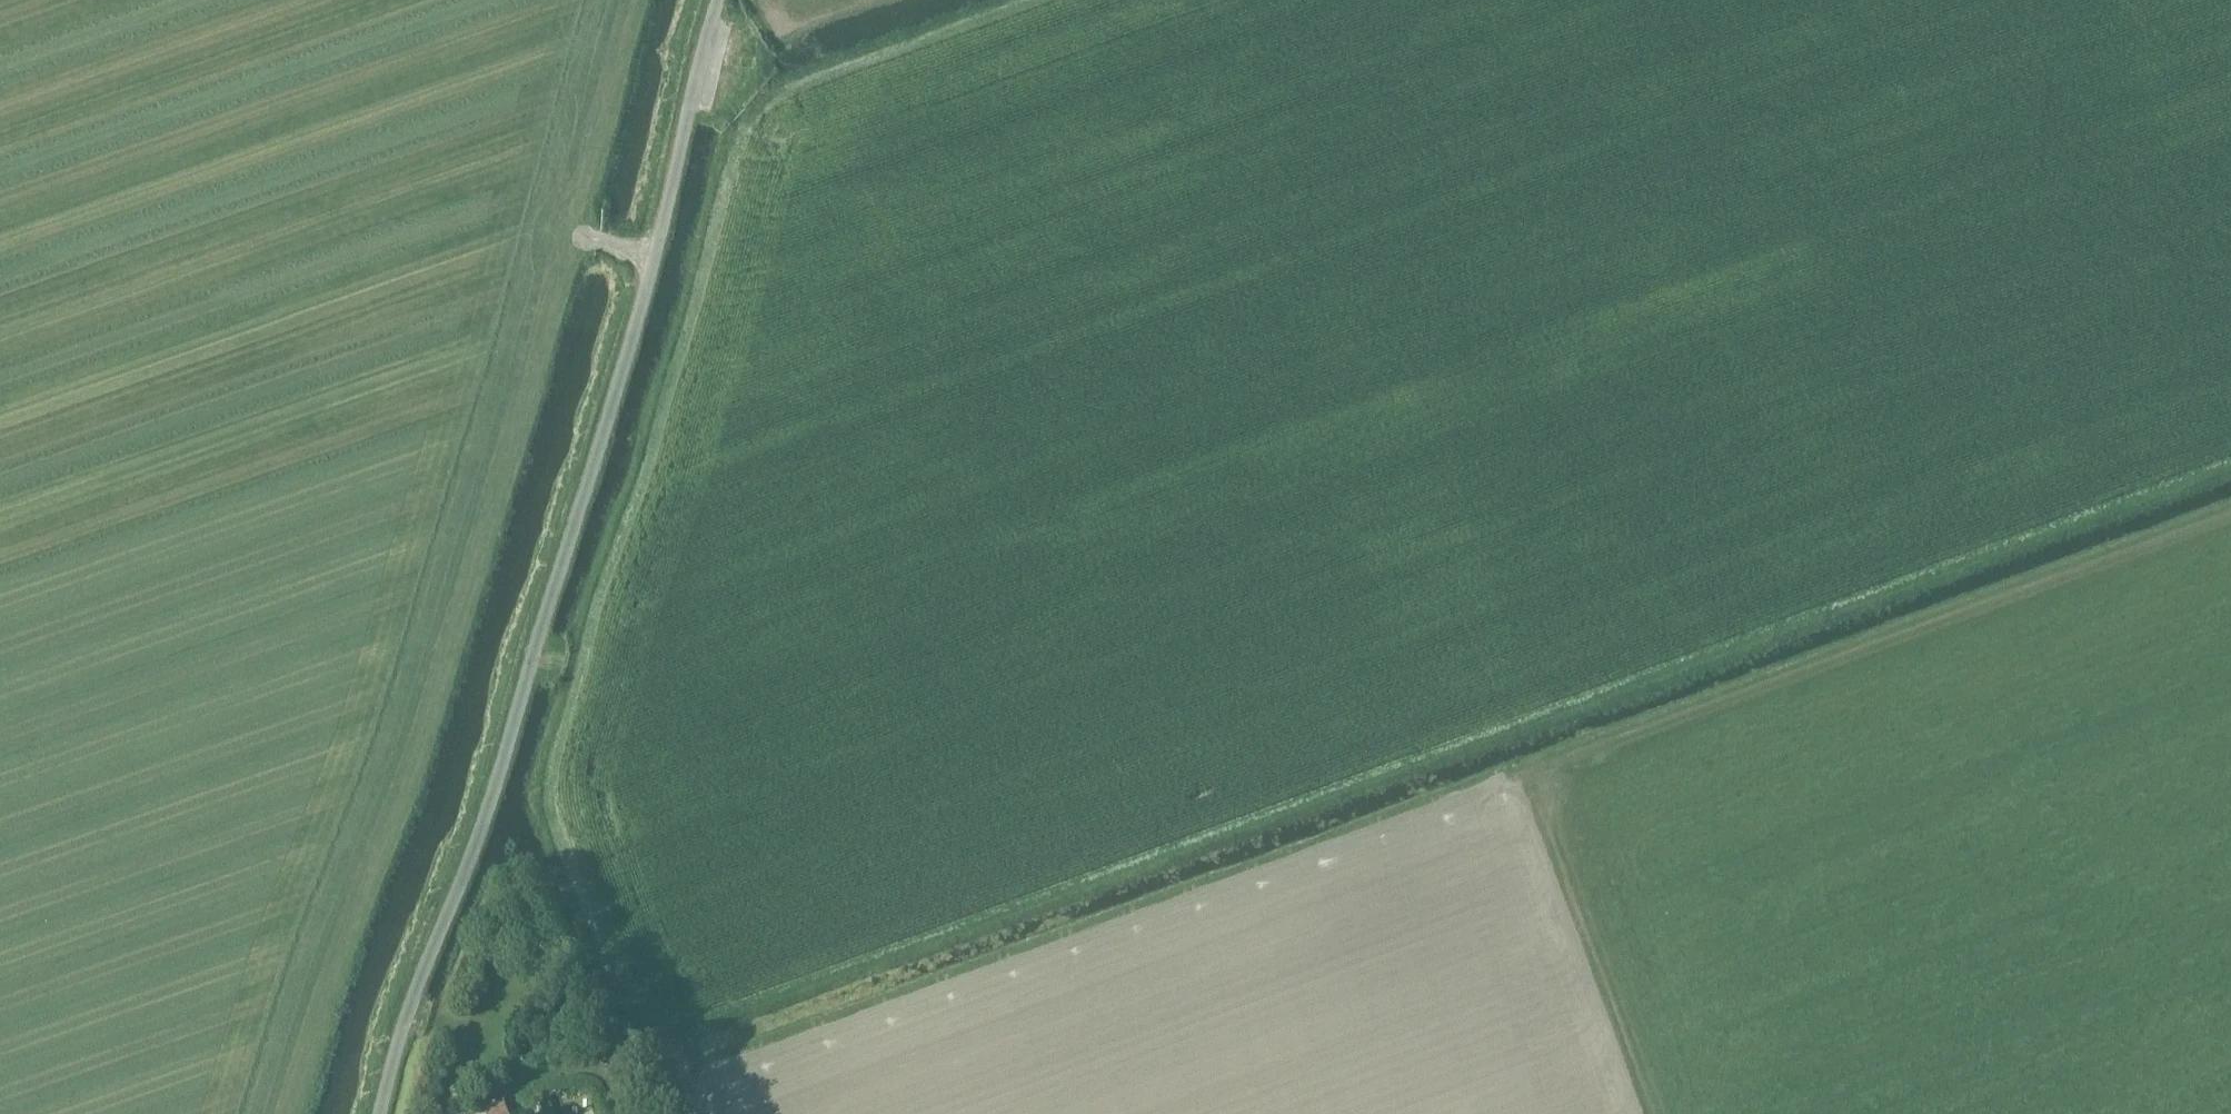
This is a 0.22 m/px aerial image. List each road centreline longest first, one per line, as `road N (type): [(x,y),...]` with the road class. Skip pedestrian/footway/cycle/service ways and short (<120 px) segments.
road 1 (unclassified): [(381,1113),(397,1049),(499,775),(597,456),(717,0)]
road 2 (track): [(1590,755),(2230,518)]

